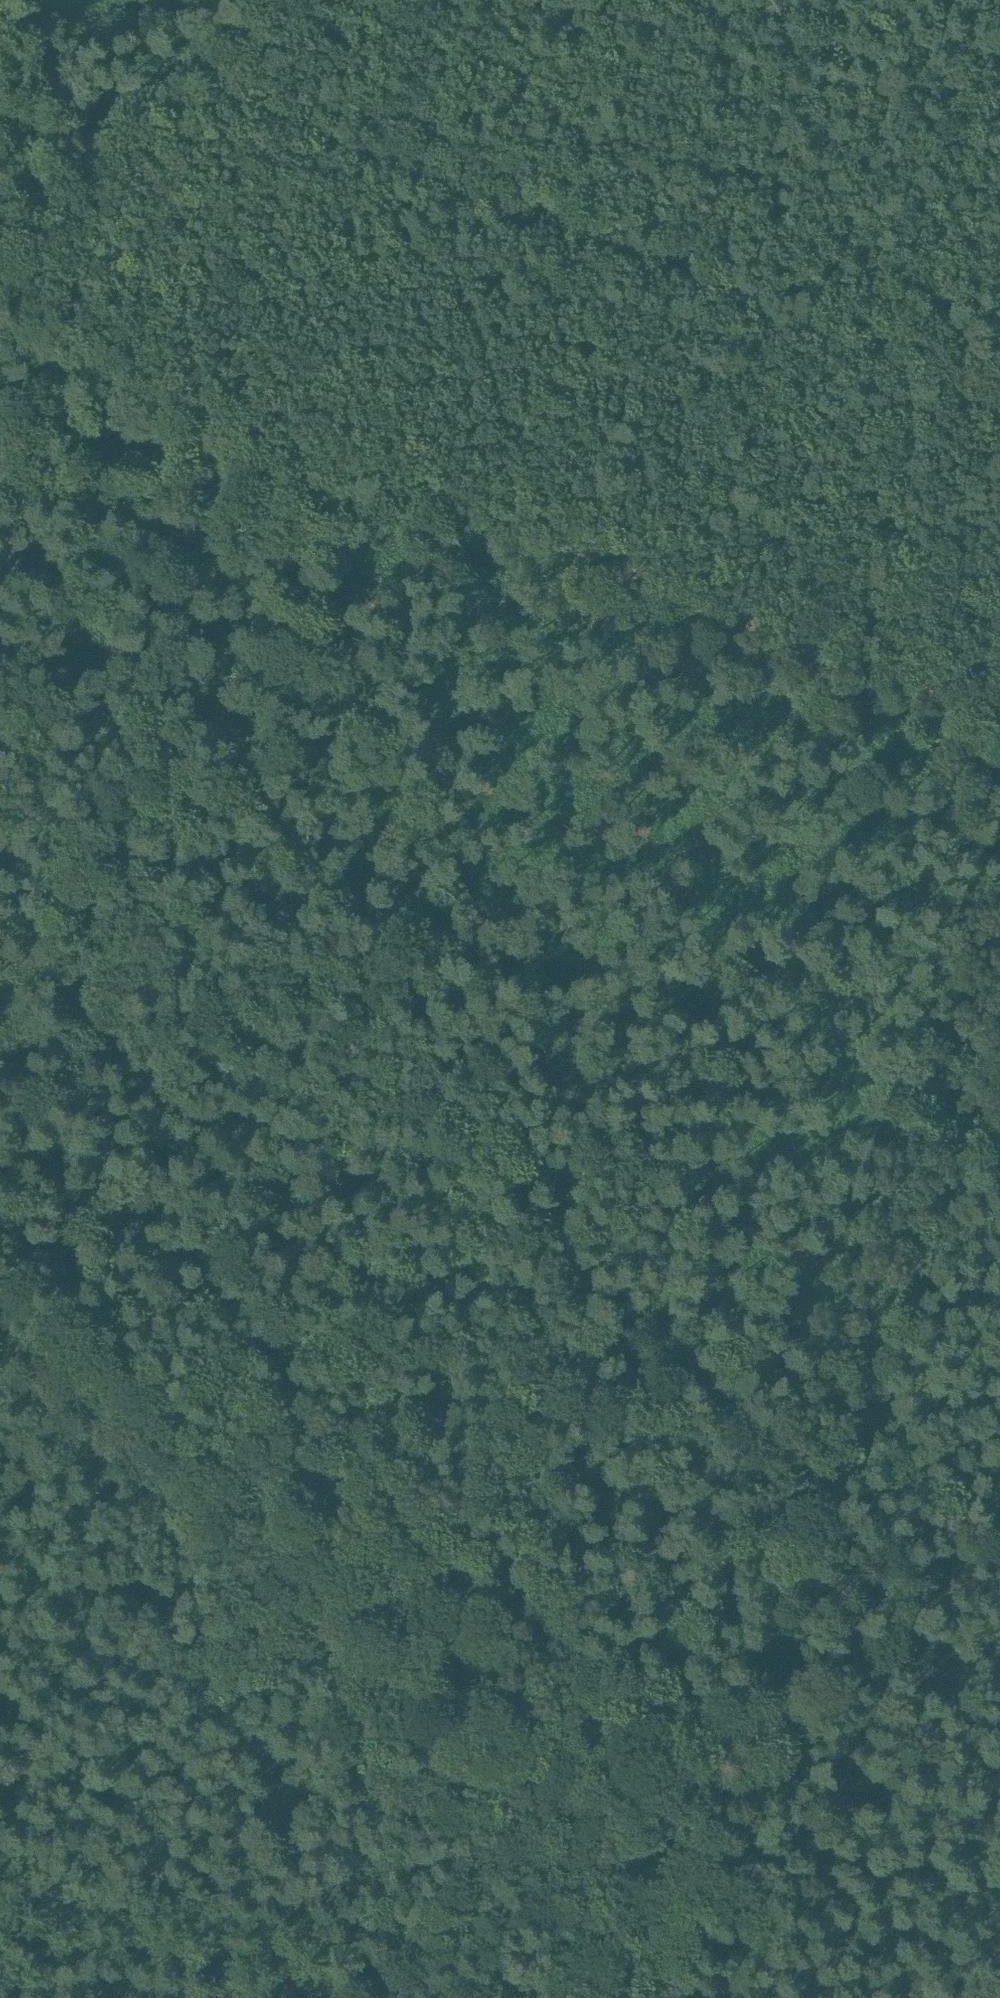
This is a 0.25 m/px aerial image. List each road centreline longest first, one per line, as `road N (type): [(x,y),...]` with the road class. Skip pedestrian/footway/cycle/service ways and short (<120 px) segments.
road 1 (track): [(733,1789),(822,1676),(915,1603),(999,1561)]
road 2 (track): [(616,1997),(733,1789)]
road 3 (track): [(0,65),(133,0)]

